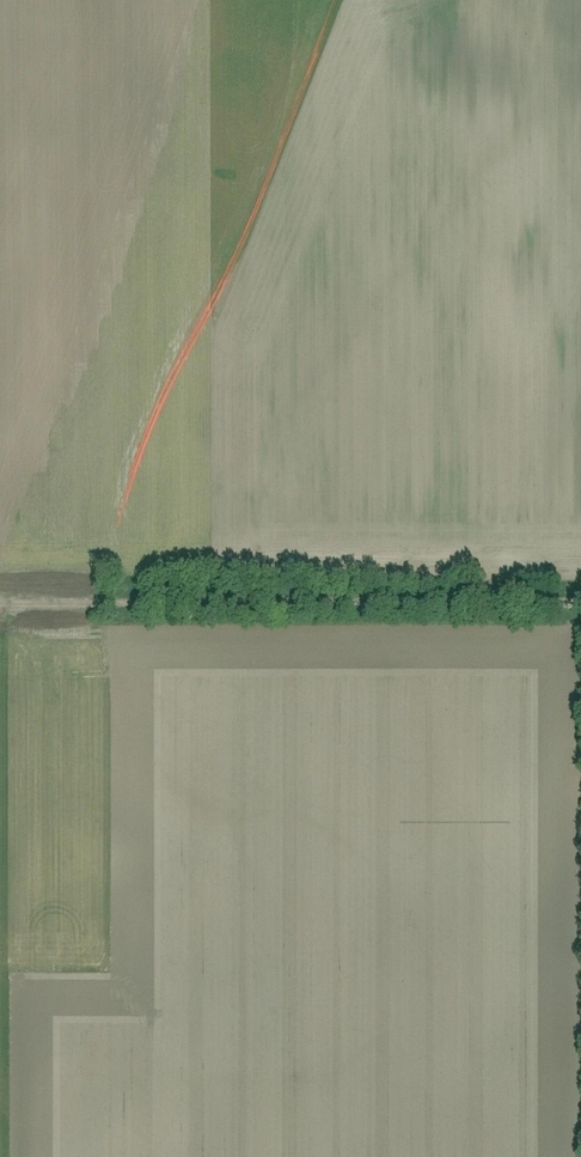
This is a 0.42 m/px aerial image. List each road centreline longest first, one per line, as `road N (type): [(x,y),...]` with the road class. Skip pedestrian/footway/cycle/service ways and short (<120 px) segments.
road 1 (track): [(580,606),(0,602)]

